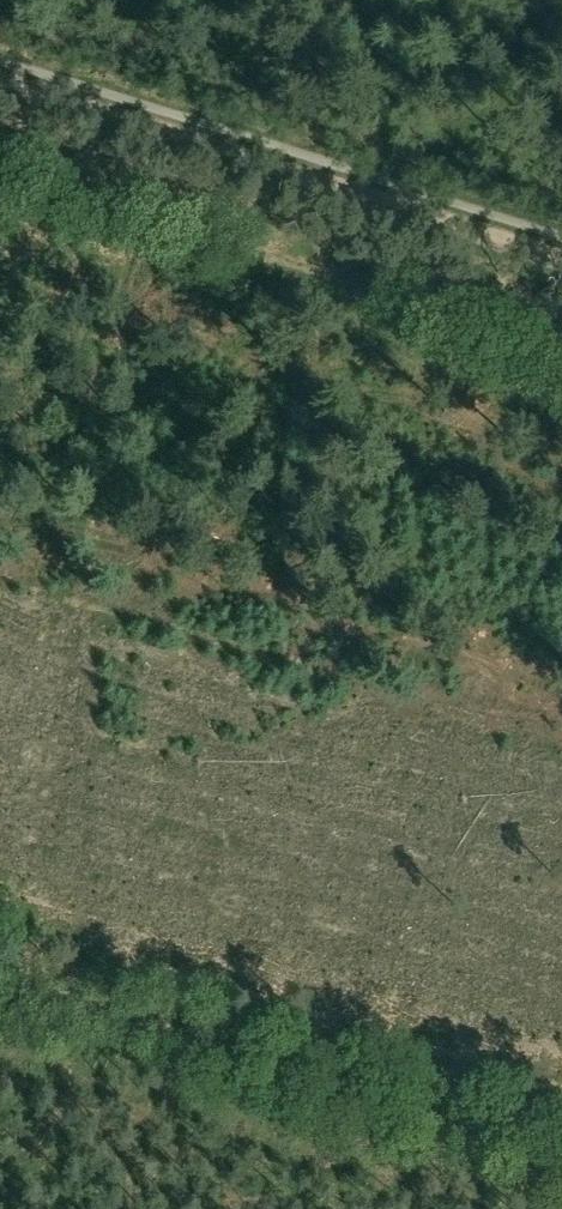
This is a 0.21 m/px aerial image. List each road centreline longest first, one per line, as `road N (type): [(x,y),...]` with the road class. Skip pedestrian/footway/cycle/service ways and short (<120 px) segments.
road 1 (track): [(561,253),(0,76)]

